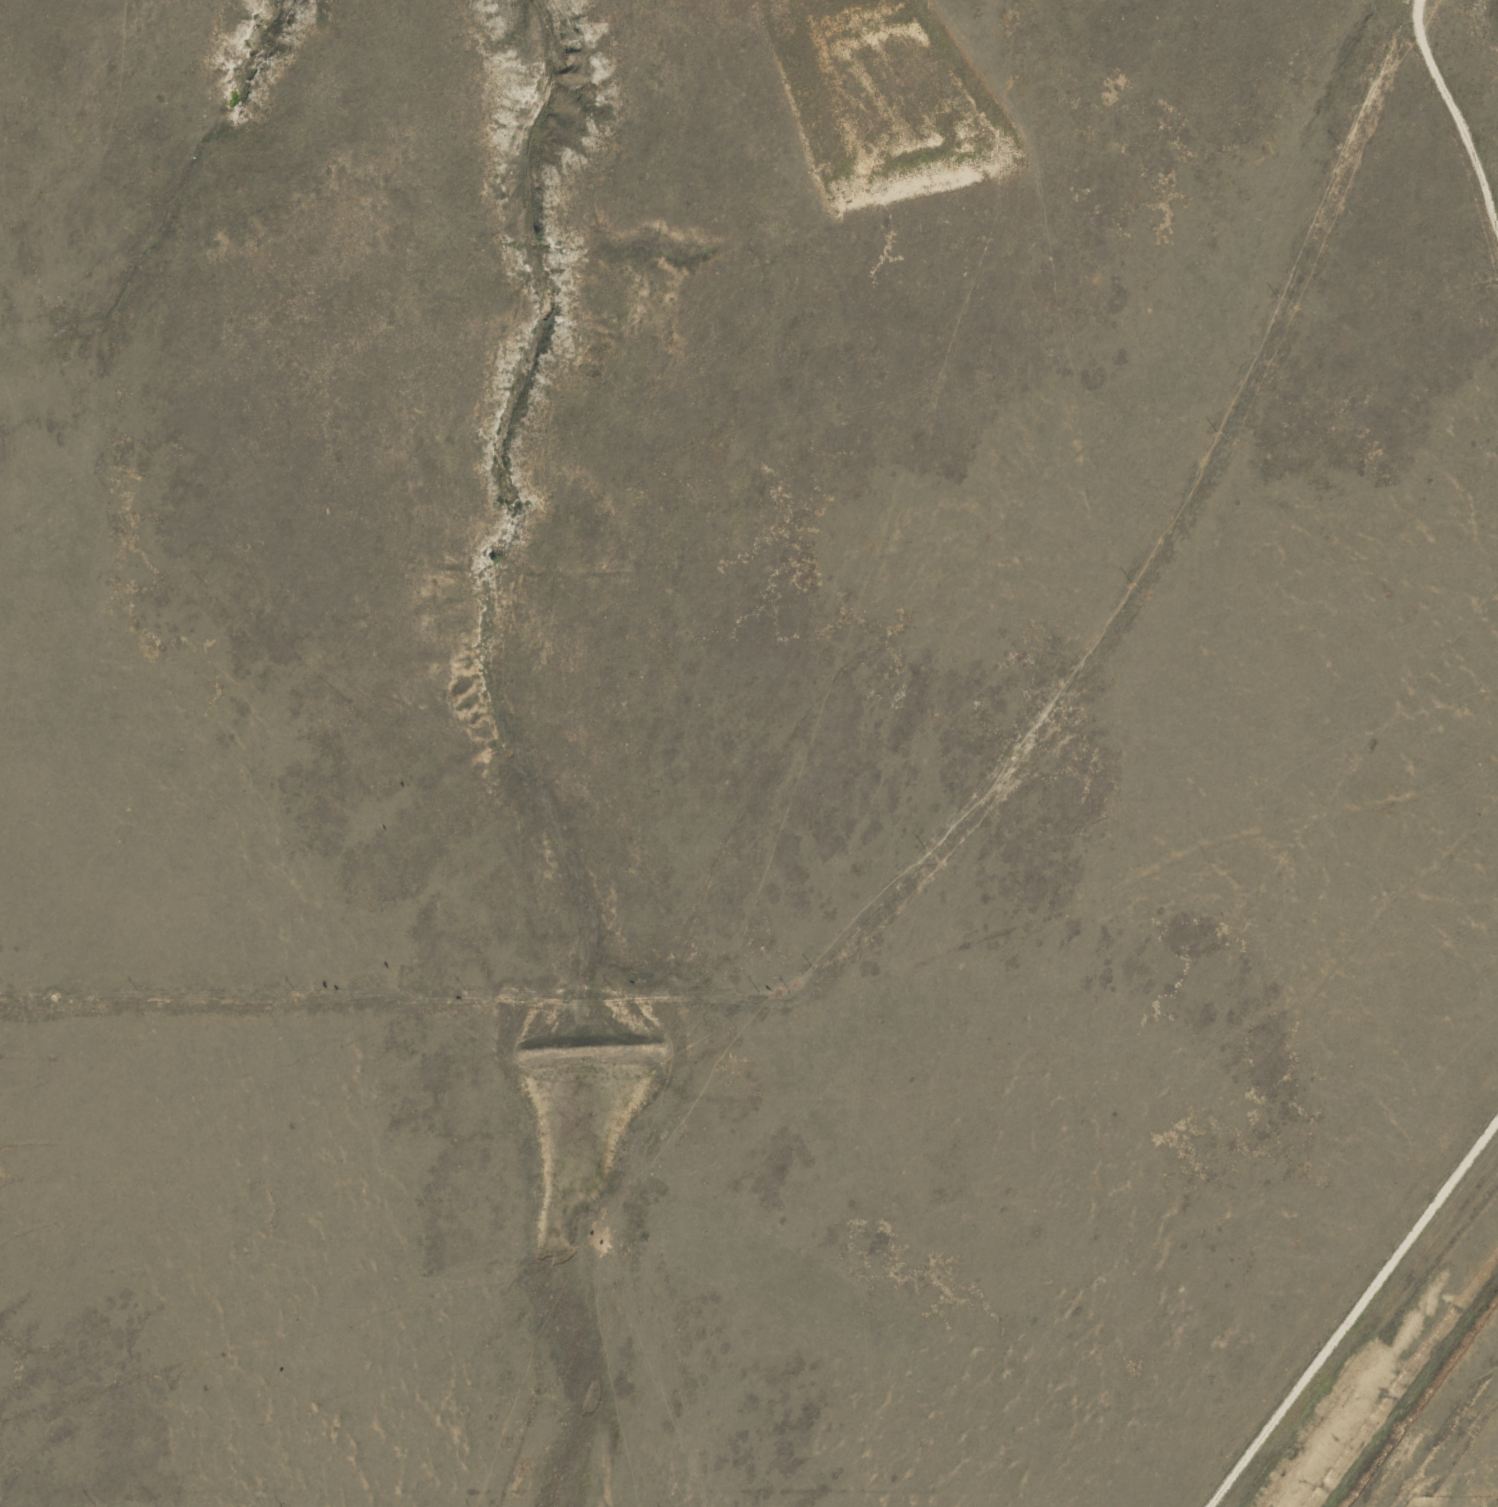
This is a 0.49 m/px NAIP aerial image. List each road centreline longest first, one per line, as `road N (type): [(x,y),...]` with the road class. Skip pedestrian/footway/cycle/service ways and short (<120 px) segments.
road 1 (residential): [(1215,1506),(1497,1122)]

